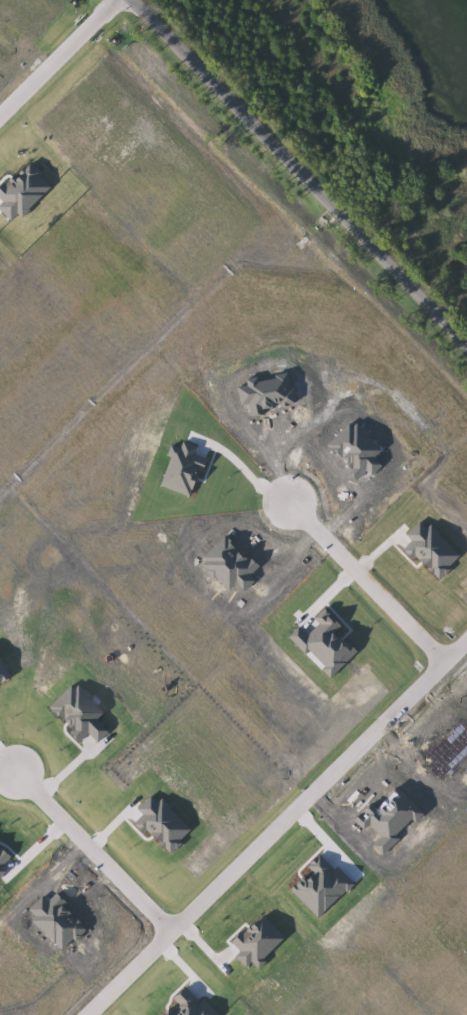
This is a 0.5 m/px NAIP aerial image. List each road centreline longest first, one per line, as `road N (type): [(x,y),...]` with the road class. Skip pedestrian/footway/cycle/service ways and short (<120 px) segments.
road 1 (residential): [(466,639),(87,1014)]
road 2 (residential): [(135,0),(466,341)]
road 3 (residential): [(186,918),(161,908),(23,763)]
road 4 (residential): [(453,653),(296,490)]
road 5 (residential): [(115,0),(0,114)]

